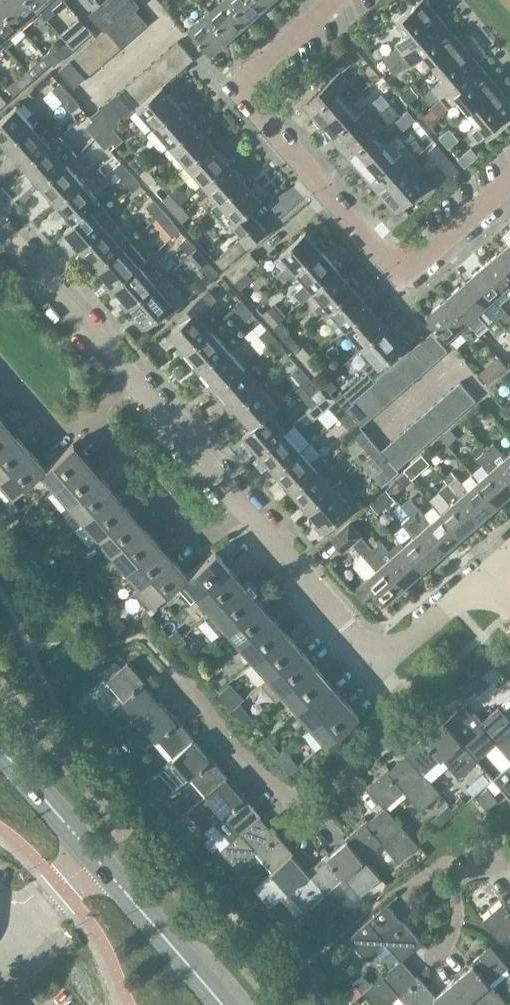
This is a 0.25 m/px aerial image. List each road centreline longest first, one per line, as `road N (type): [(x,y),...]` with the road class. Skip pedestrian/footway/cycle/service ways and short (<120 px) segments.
road 1 (residential): [(338,0),(237,89),(405,277),(509,188)]
road 2 (residential): [(179,682),(248,765),(306,809),(369,756),(408,706),(381,665)]
road 3 (secondary): [(221,1004),(0,747)]
road 4 (residential): [(381,665),(233,498)]
road 5 (residential): [(233,498),(194,532),(91,412)]
road 6 (residential): [(133,382),(11,239)]
road 7 (residential): [(233,498),(133,382)]
road 8 (residential): [(91,412),(60,442),(0,355)]
road 9 (residential): [(439,960),(455,919),(451,876),(509,862)]
road 10 (residential): [(381,665),(485,580)]

